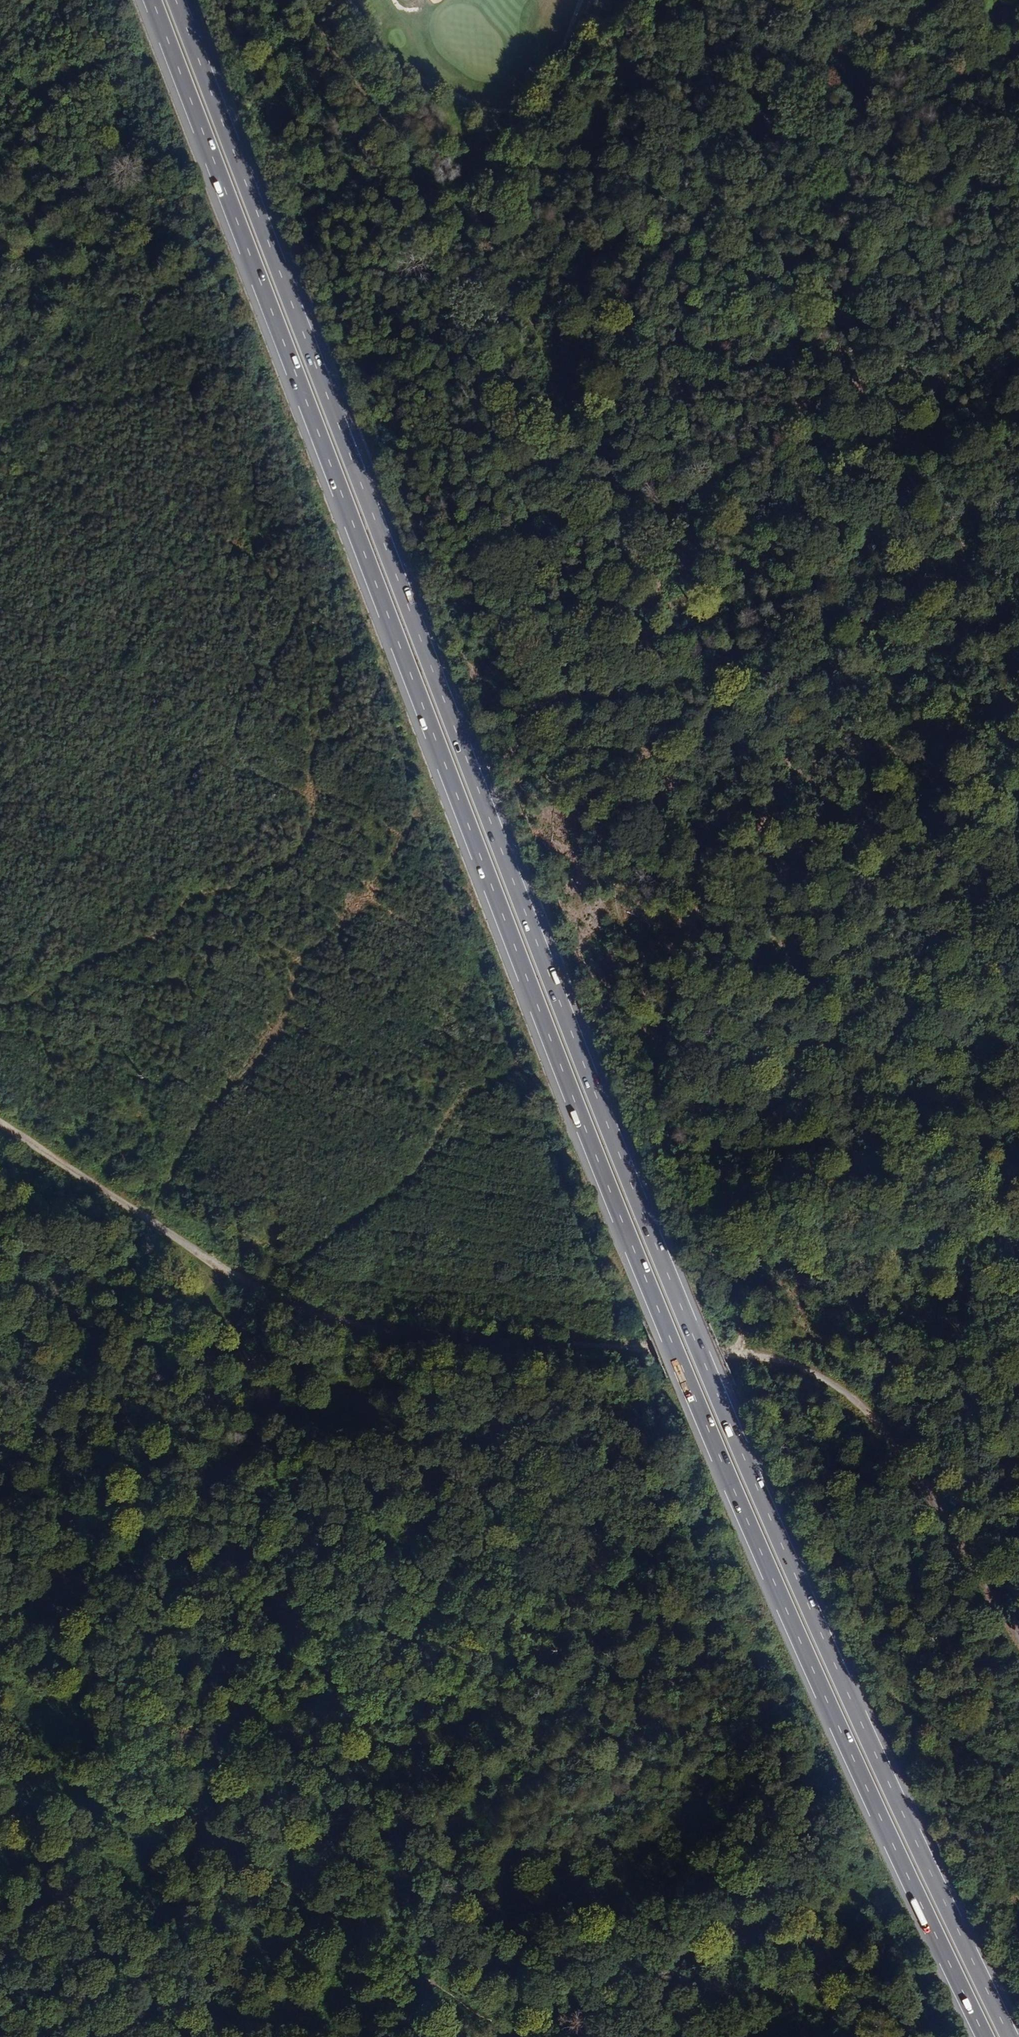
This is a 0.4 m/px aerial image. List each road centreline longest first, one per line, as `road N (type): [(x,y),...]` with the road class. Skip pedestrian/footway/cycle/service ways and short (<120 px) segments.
road 1 (motorway): [(1010,2036),(804,1595),(616,1145),(176,0)]
road 2 (motorway): [(153,0),(670,1338),(985,2036)]
road 3 (track): [(518,781),(558,625),(546,555),(568,422),(563,382),(522,301),(516,201),(522,181),(589,89),(631,39),(679,0)]
road 4 (track): [(0,1126),(209,1268),(283,1307),(427,1340),(744,1355)]
road 5 (track): [(744,1355),(790,1365),(878,1417),(1018,1638)]
road 6 (track): [(845,0),(1018,129)]
road 7 (track): [(0,425),(46,404),(95,403),(142,391)]

